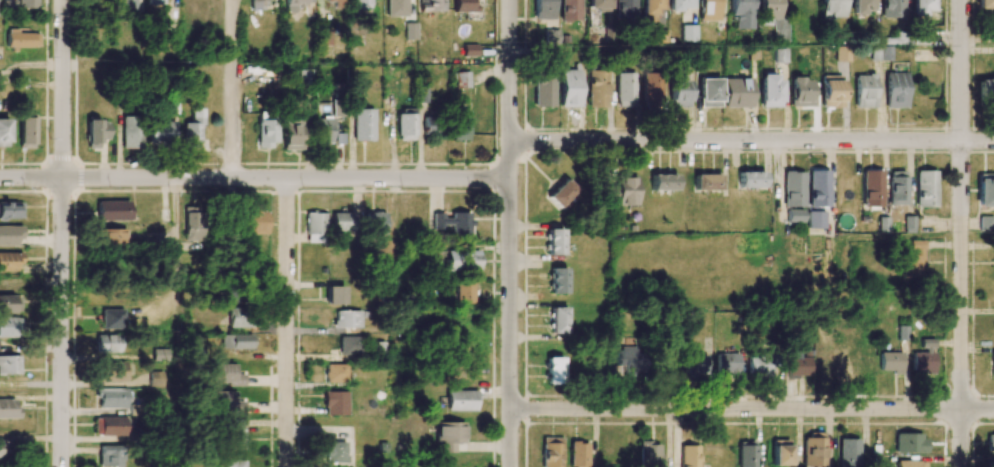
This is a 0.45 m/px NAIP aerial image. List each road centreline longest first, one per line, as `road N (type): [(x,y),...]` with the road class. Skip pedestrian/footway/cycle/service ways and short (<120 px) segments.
road 1 (residential): [(0,178),(495,179),(510,158)]
road 2 (residential): [(510,158),(525,140),(993,142)]
road 3 (residential): [(993,409),(510,409)]
road 4 (residential): [(960,466),(961,0)]
road 5 (residential): [(61,466),(61,0)]
road 6 (track): [(778,141),(779,271),(828,262),(843,239),(926,238),(961,225)]
road 7 (residential): [(509,466),(510,158)]
road 8 (residential): [(285,466),(286,178)]
road 9 (residential): [(232,178),(231,0)]
road 10 (residential): [(510,158),(510,0)]

